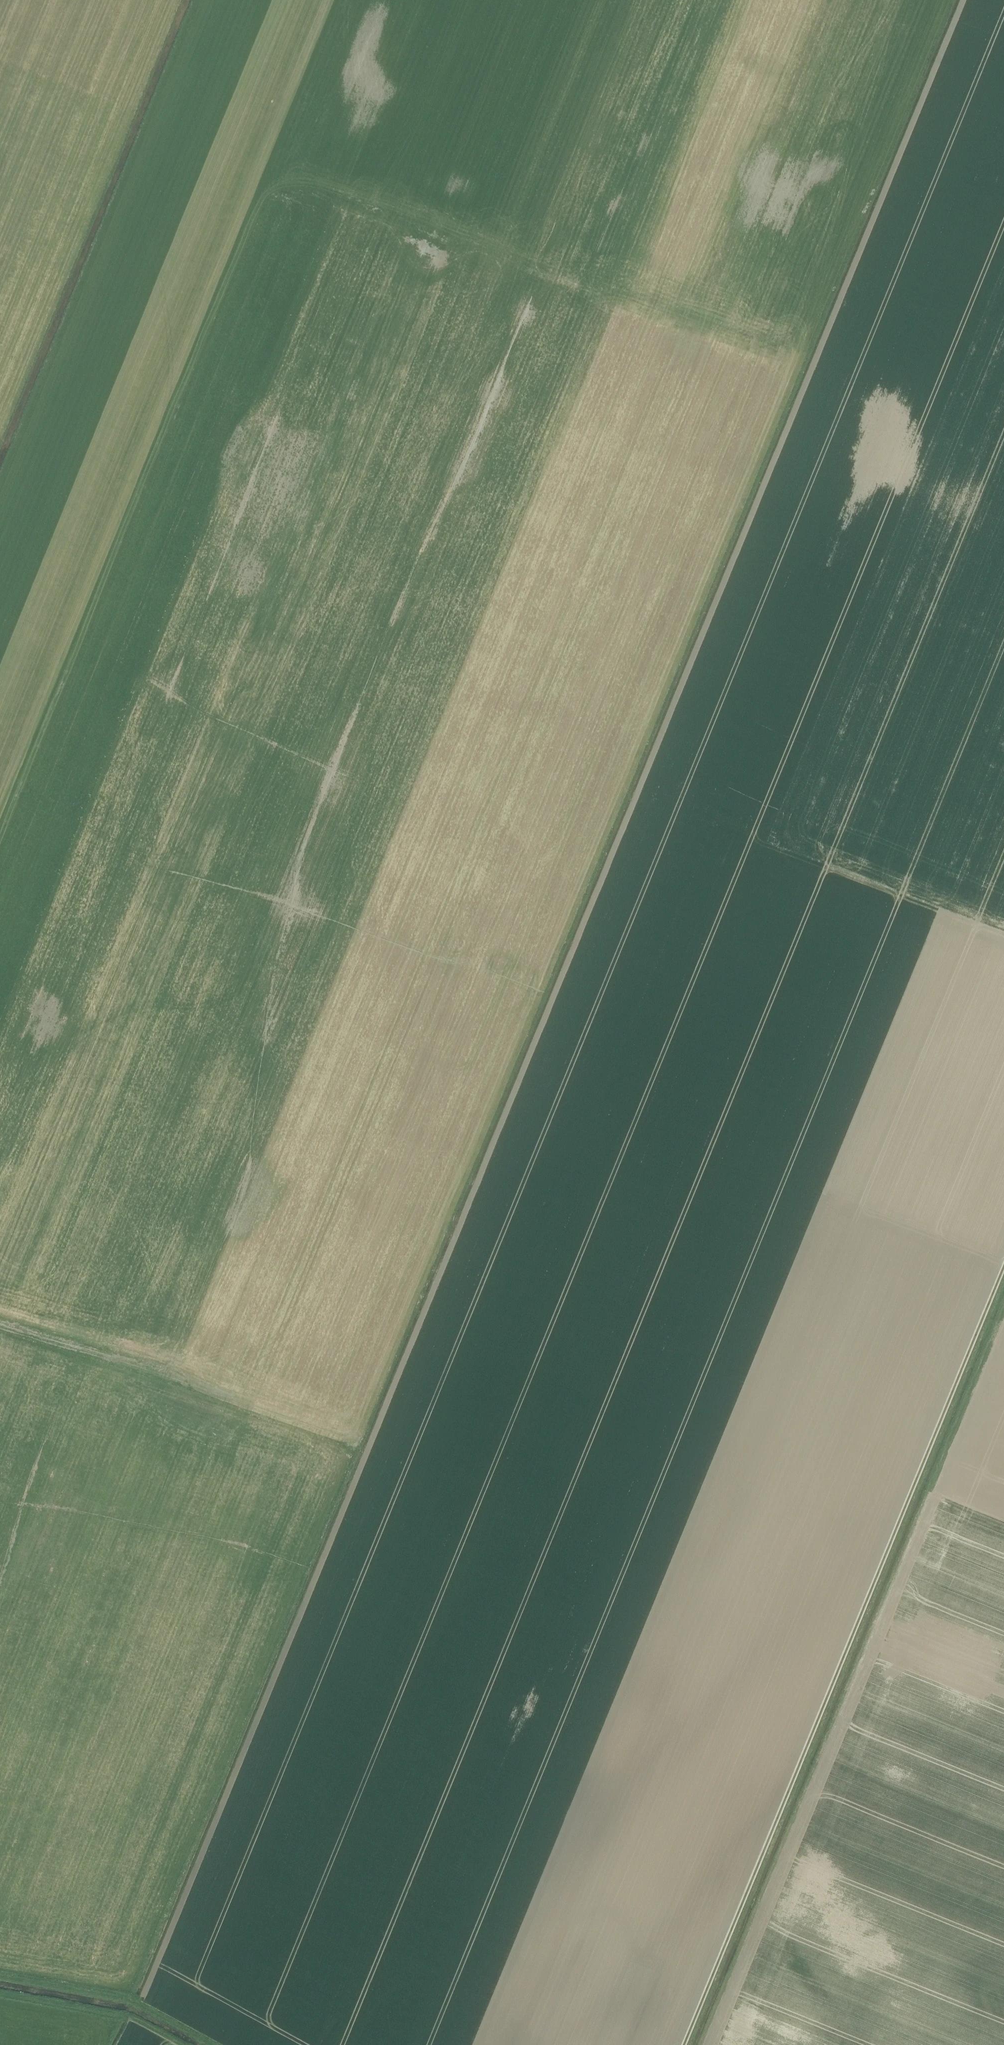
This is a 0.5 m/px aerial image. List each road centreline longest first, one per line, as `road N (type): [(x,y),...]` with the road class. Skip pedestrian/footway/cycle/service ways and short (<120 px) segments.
road 1 (track): [(0,840),(348,0)]

